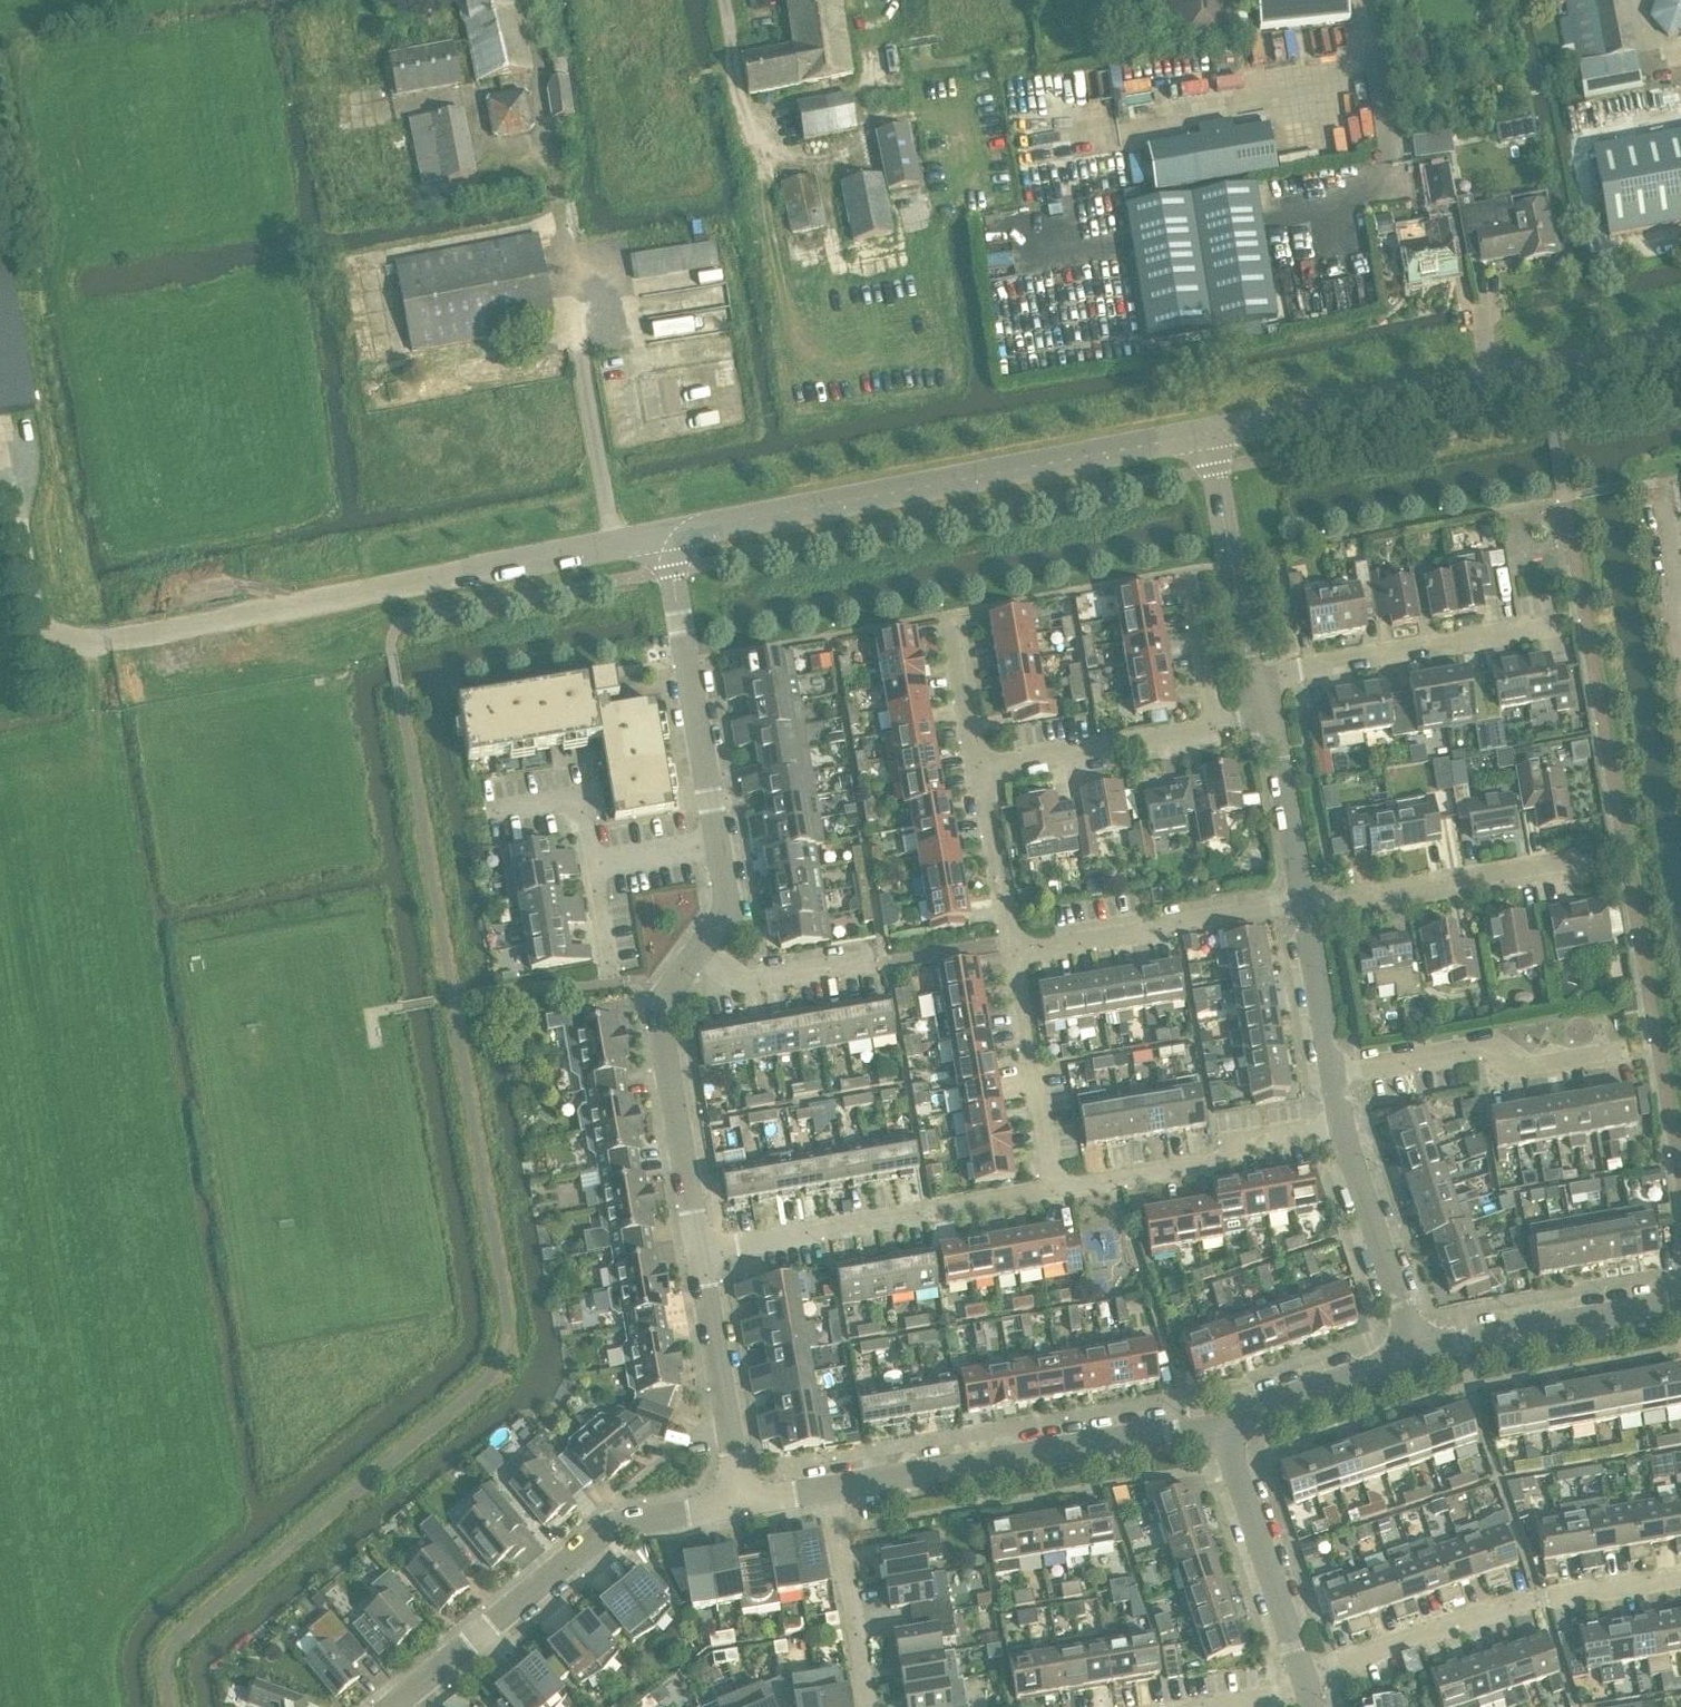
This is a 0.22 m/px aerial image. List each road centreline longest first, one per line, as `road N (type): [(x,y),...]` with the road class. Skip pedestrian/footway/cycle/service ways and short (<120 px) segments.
road 1 (residential): [(718,845),(663,538),(1207,436)]
road 2 (residential): [(1207,436),(1680,346)]
road 3 (residential): [(396,1706),(621,1525),(744,1499)]
road 4 (residential): [(1305,1684),(1537,1596),(1680,1574)]
road 5 (residential): [(834,1485),(1220,1422)]
road 6 (residential): [(702,1258),(1058,1194)]
road 7 (residential): [(1252,673),(1586,619)]
road 8 (residential): [(1298,914),(1626,858)]
road 9 (residential): [(1328,1072),(1653,1021)]
road 10 (residential): [(1058,1194),(1252,1151),(1336,1114)]
road 11 (residential): [(1012,949),(1296,902)]
road 12 (residential): [(1305,1684),(1220,1422)]
road 13 (residential): [(1417,1354),(1680,1300)]
road 14 (residential): [(702,1258),(659,1006)]
road 15 (residential): [(1417,1354),(1336,1114)]
road 16 (residential): [(1058,1194),(1012,949)]
road 17 (residential): [(744,1499),(702,1258)]
road 18 (residential): [(1252,673),(1207,436)]
road 19 (residential): [(1217,726),(982,771)]
road 20 (residential): [(659,1006),(886,969)]
road 21 (residential): [(870,1706),(834,1485)]
road 22 (residential): [(1220,1422),(1417,1354)]
road 23 (residential): [(1296,902),(1261,718)]
road 24 (residential): [(659,1006),(718,930),(725,893),(718,845)]
road 25 (residential): [(1012,949),(982,771)]
road 26 (residential): [(982,771),(952,613)]
road 27 (residential): [(1328,1072),(1298,914)]
road 28 (residential): [(1189,570),(1217,726)]
road 29 (residential): [(593,867),(582,802),(492,818)]
road 30 (residential): [(1680,634),(1656,483)]
road 31 (residential): [(593,867),(718,845)]

